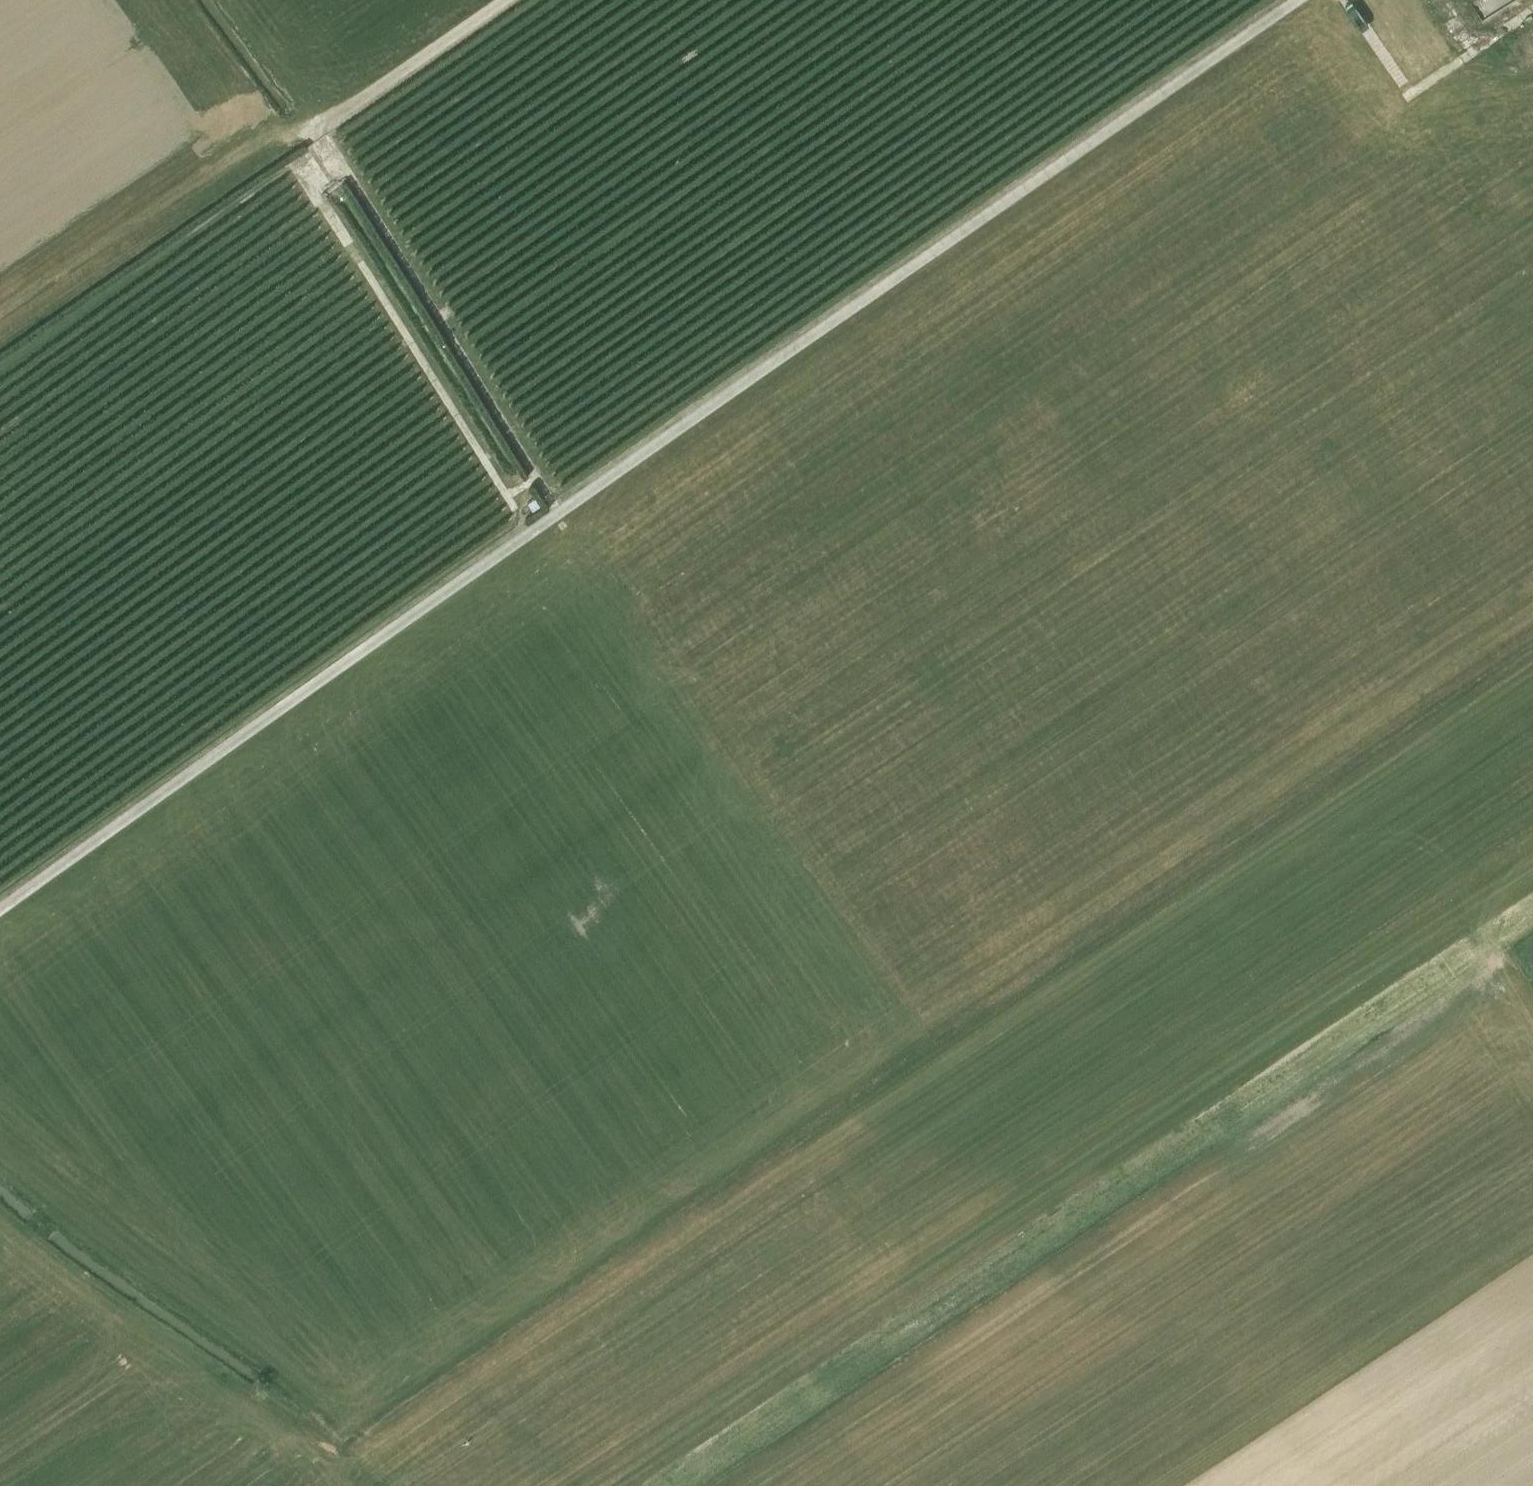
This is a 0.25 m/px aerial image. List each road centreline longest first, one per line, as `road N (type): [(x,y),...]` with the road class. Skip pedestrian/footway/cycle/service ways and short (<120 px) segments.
road 1 (track): [(0,911),(297,697),(1320,0)]
road 2 (track): [(0,332),(500,0)]

